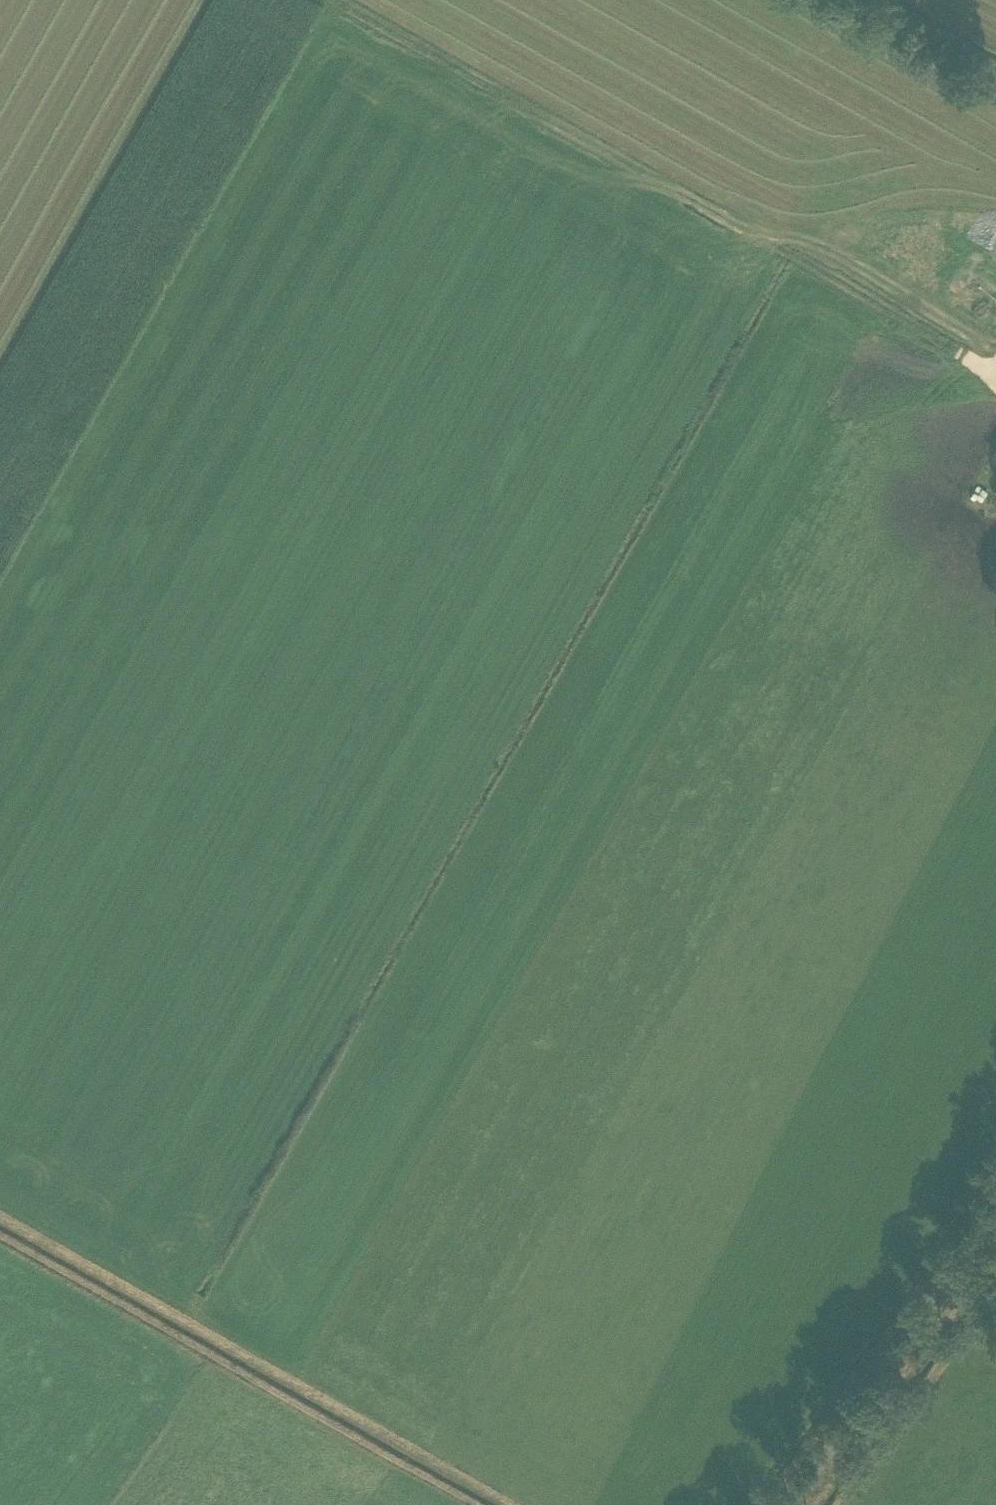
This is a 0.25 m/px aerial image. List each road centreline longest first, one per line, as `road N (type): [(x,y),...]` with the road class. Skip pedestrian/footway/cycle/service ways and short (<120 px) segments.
road 1 (unclassified): [(800,1504),(940,1313),(995,1220)]
road 2 (track): [(859,0),(995,76)]

